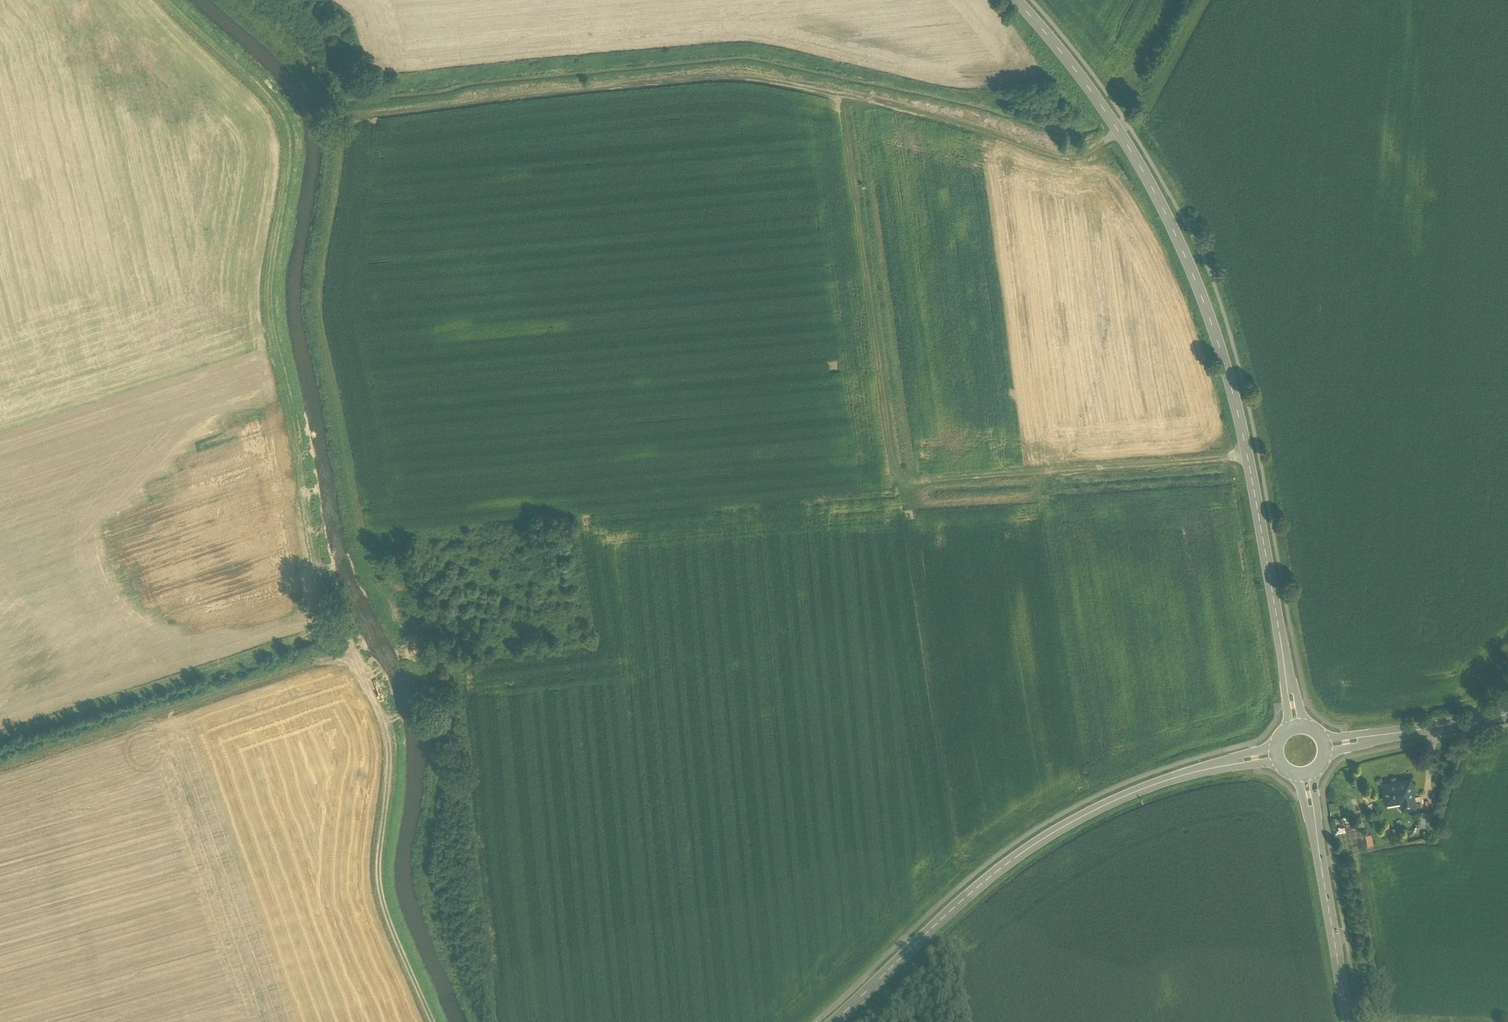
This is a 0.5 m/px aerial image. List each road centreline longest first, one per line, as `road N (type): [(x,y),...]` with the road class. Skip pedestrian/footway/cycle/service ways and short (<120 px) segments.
road 1 (secondary): [(1017,0),(1122,136),(1210,320),(1247,452),(1297,727)]
road 2 (tertiary): [(835,1021),(981,885),(1068,824),(1165,780),(1277,751)]
road 3 (track): [(1247,452),(912,478)]
road 4 (secondary): [(1305,773),(1349,1021)]
road 5 (tertiary): [(1507,714),(1323,745)]

